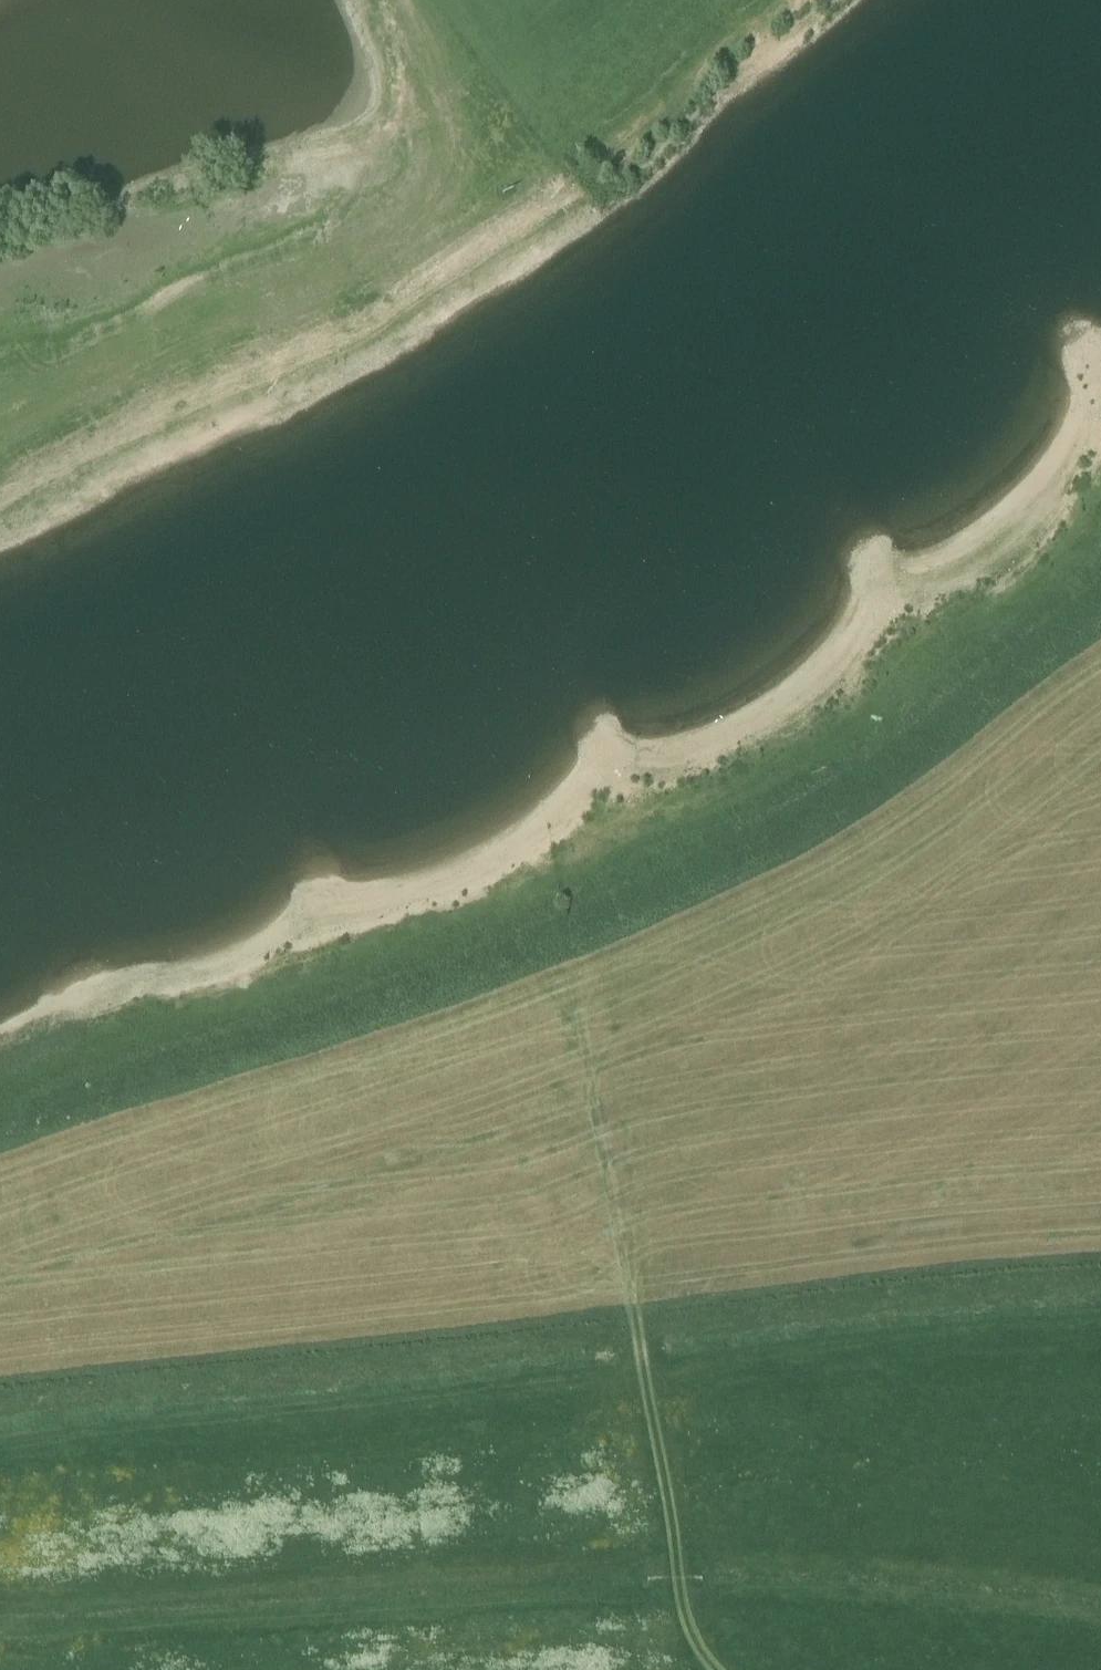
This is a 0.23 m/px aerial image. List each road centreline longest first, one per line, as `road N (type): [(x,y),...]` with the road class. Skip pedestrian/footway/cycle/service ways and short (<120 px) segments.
road 1 (track): [(697,1669),(627,1279)]

